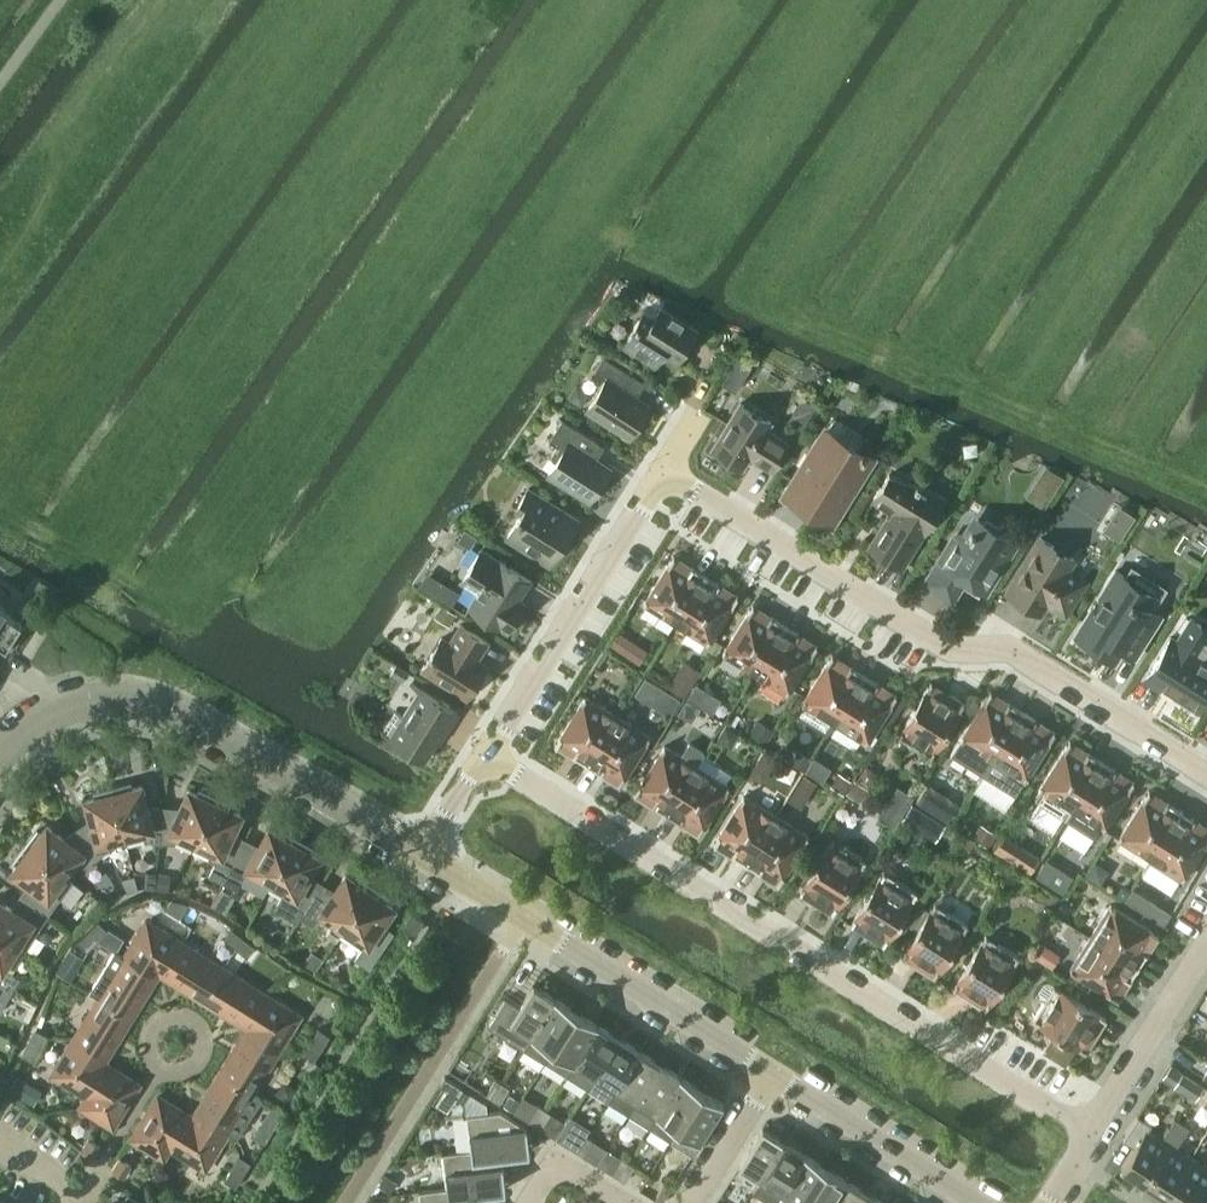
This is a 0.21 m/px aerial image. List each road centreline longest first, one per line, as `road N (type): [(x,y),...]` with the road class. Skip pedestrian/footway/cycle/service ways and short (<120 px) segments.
road 1 (residential): [(1086,1133),(483,755)]
road 2 (residential): [(1206,771),(1012,649),(946,649),(661,471)]
road 3 (tertiary): [(0,756),(37,718),(86,693),(149,696),(422,855)]
road 4 (tertiary): [(772,1071),(422,855)]
road 5 (residential): [(483,755),(661,471)]
road 6 (tertiary): [(985,1202),(772,1071)]
road 7 (residential): [(1086,1133),(1206,945)]
road 8 (residential): [(772,1071),(692,1202)]
road 9 (residential): [(521,1202),(555,1163),(578,1166),(634,1202)]
road 10 (track): [(114,575),(0,511)]

